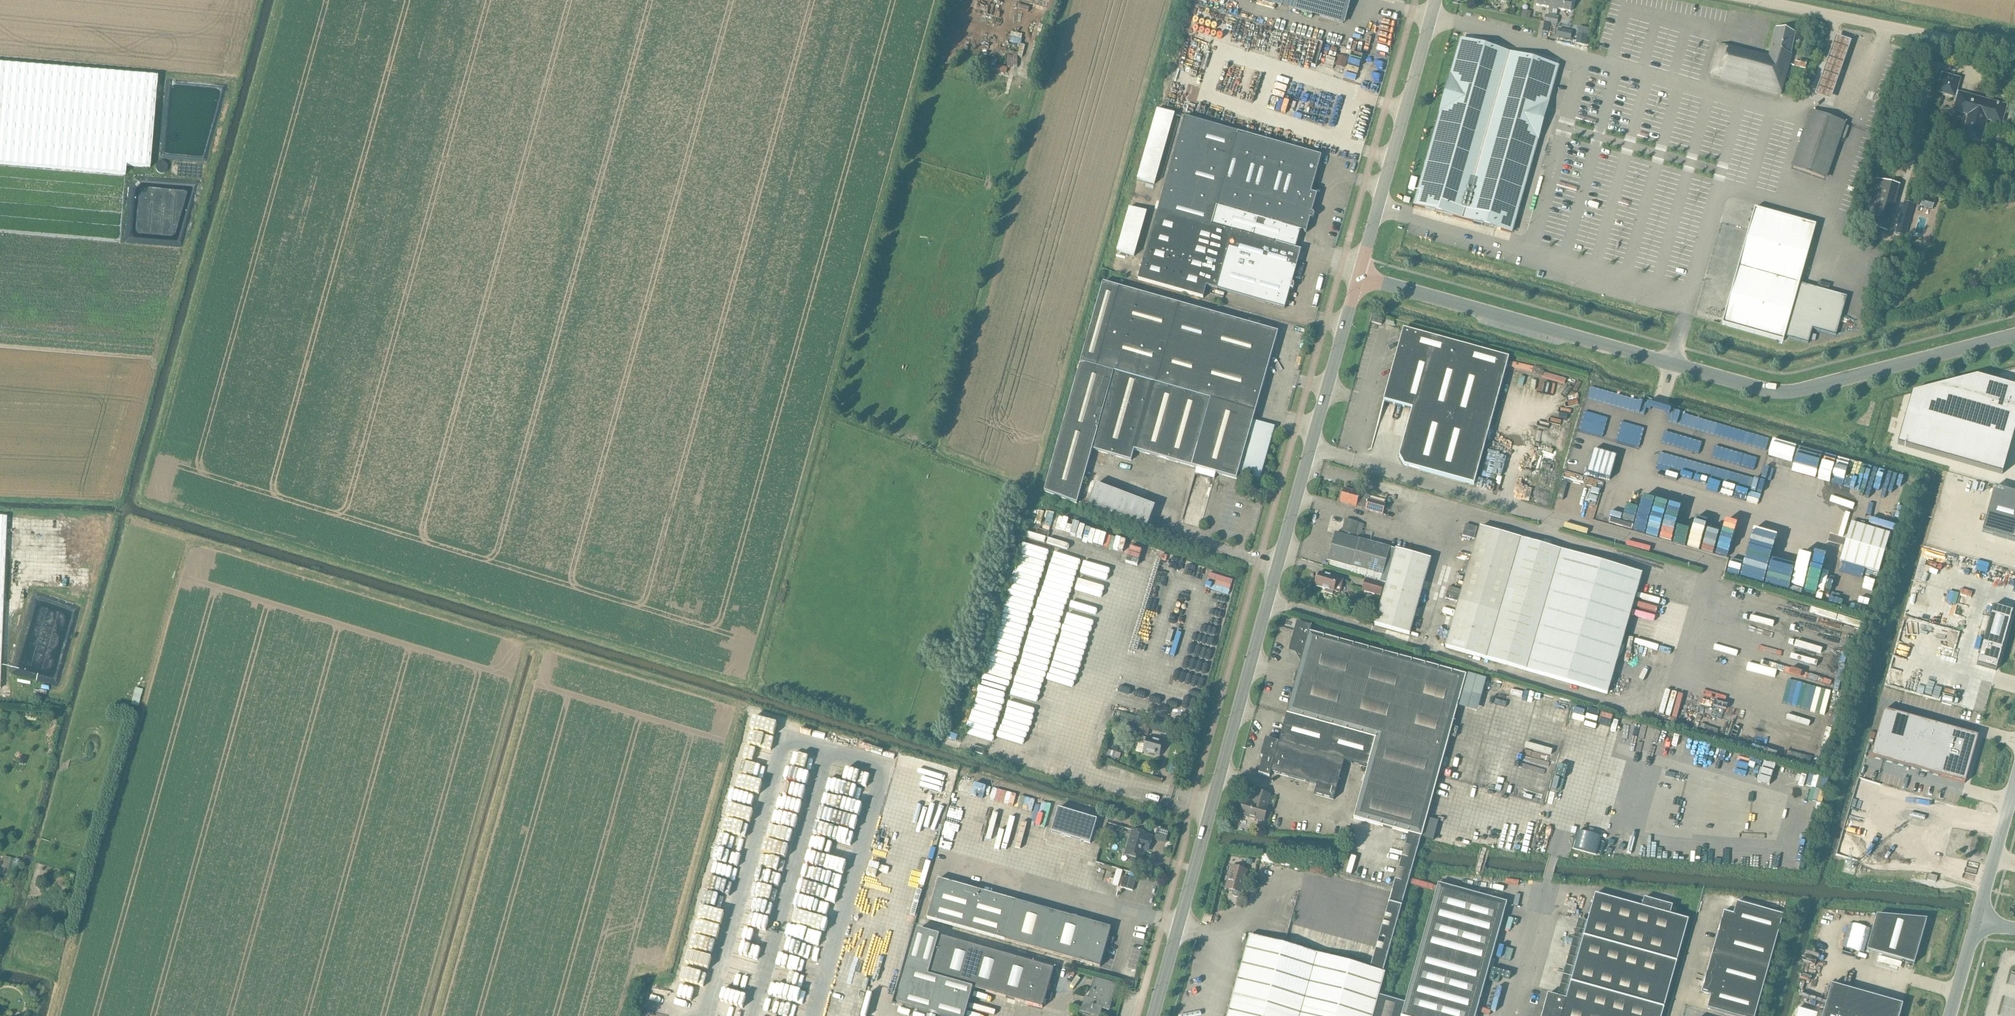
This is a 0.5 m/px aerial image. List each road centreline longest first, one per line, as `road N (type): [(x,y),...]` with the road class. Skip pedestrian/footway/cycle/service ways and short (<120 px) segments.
road 1 (unclassified): [(1153,1015),(1358,276)]
road 2 (unclassified): [(1358,276),(1774,392),(2014,336)]
road 3 (track): [(0,328),(160,341),(236,72)]
road 4 (unclassified): [(1358,276),(1436,0)]
road 5 (unclassified): [(2014,53),(1753,0)]
road 6 (track): [(4,694),(62,691),(107,547)]
road 7 (unclassified): [(2014,783),(1975,926)]

